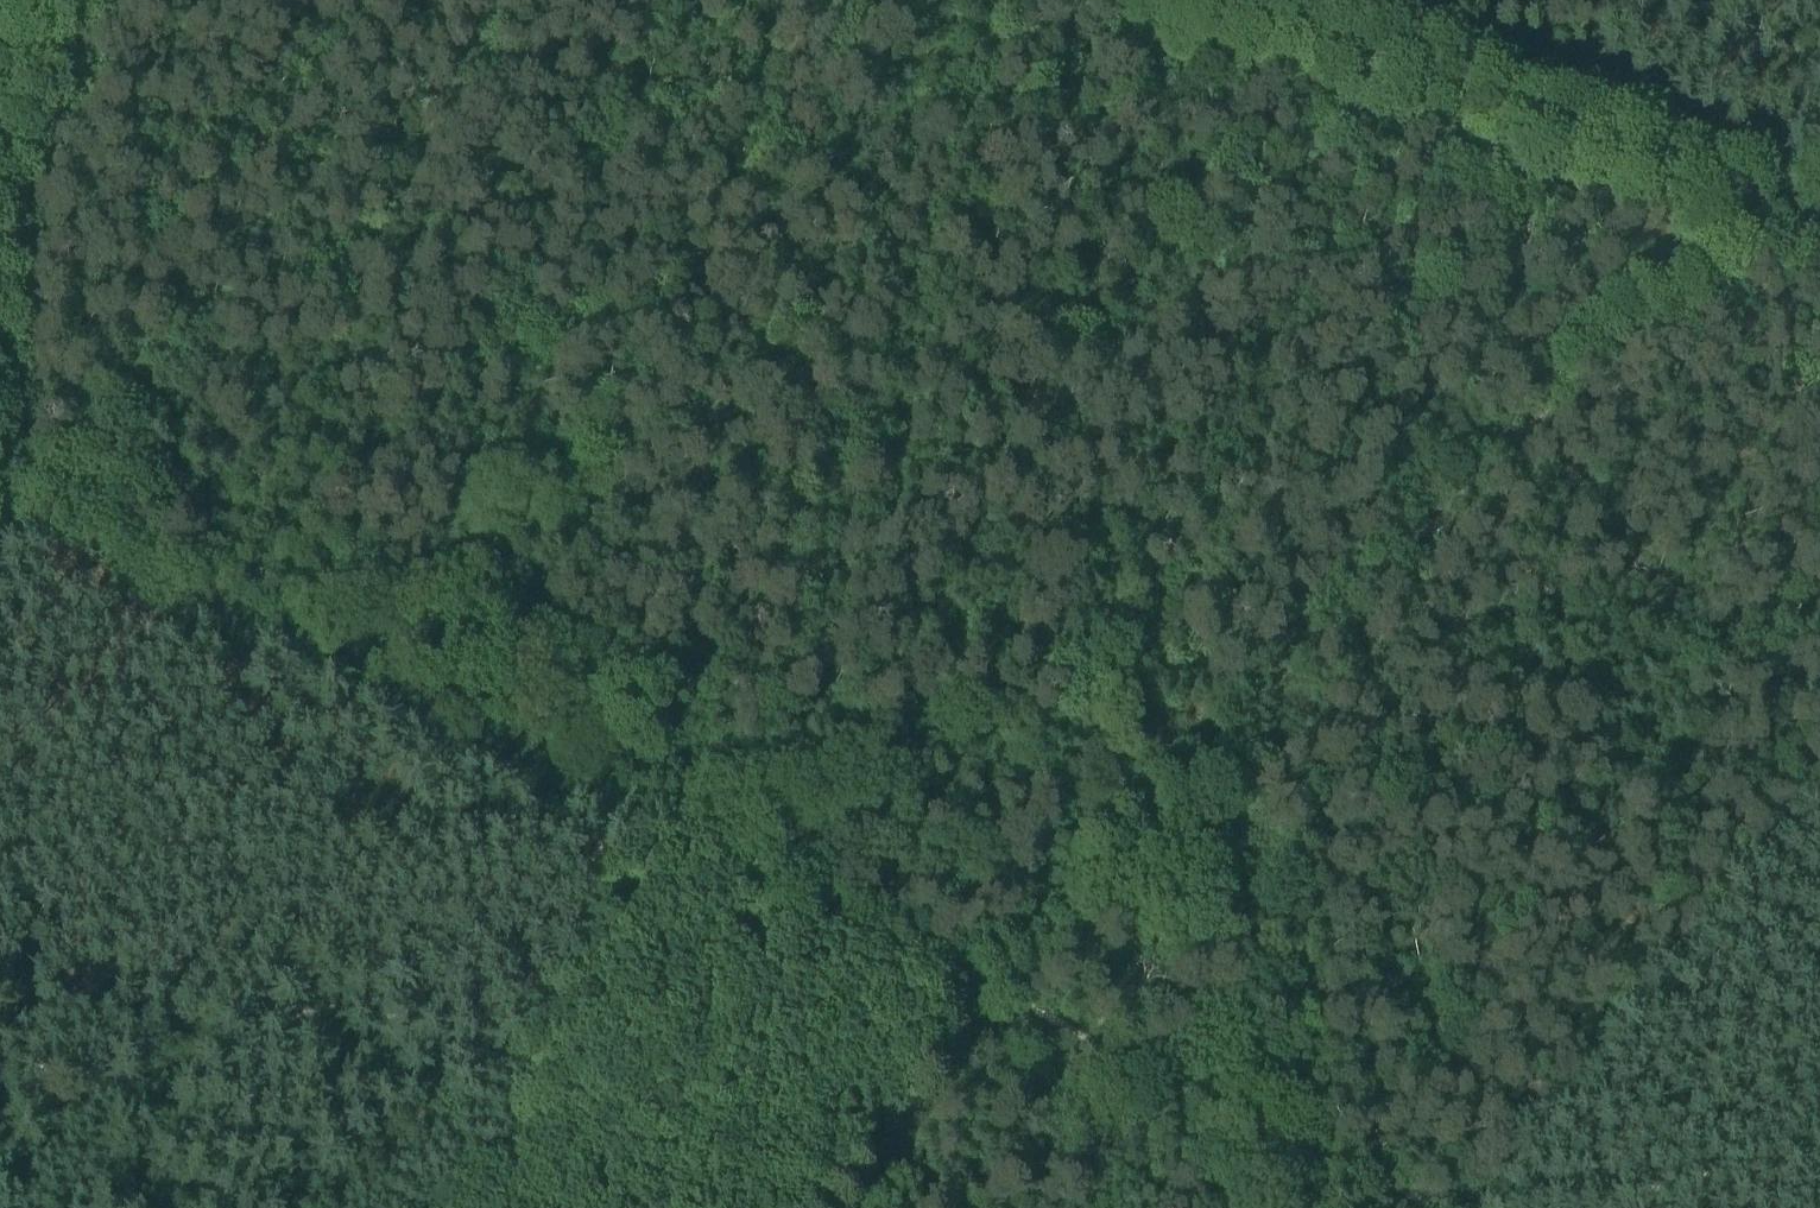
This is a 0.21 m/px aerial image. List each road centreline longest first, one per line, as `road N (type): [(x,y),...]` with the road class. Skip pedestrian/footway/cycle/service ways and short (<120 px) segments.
road 1 (track): [(1751,209),(1190,0)]
road 2 (track): [(811,1207),(979,986)]

